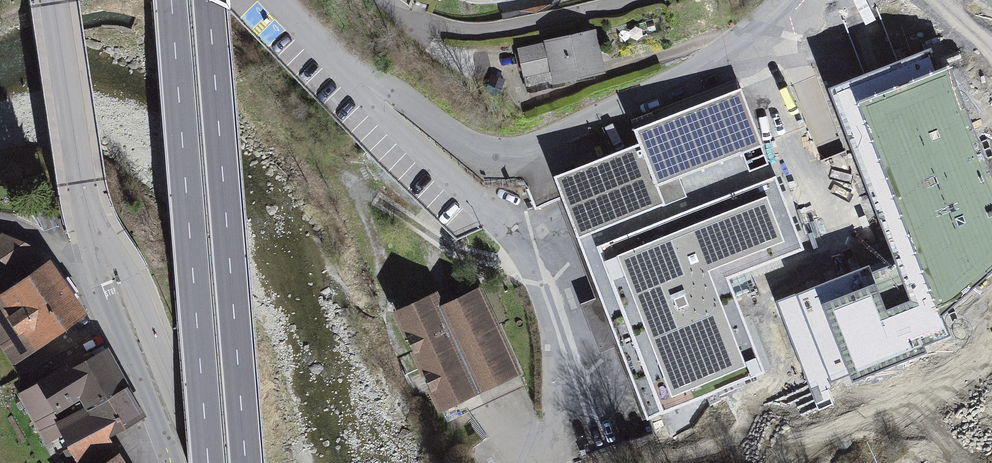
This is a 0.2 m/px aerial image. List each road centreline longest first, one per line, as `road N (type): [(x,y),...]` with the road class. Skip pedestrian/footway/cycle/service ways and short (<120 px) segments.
road 1 (residential): [(277,0),(350,83),(382,82),(445,129),(500,145),(532,142),(706,60),(785,0)]
road 2 (primary): [(171,0),(208,462)]
road 3 (primary): [(246,462),(211,0)]
road 4 (residential): [(203,462),(138,295),(86,209)]
road 5 (tertiary): [(86,209),(111,318),(175,462)]
road 6 (tertiary): [(54,0),(86,209)]

